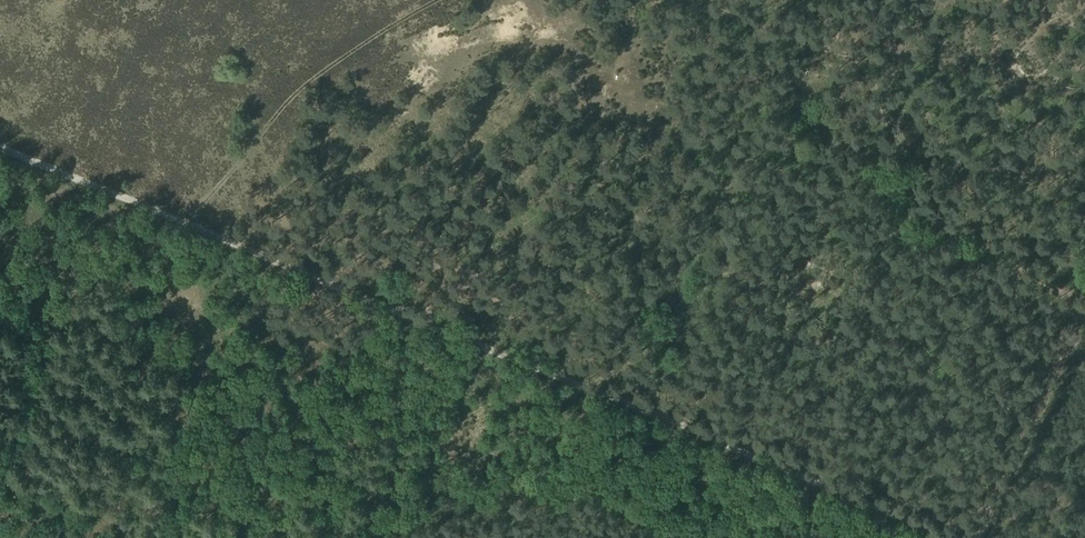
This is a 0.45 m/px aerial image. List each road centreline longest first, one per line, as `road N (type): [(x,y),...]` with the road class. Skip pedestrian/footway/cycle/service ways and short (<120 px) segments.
road 1 (track): [(956,537),(185,223)]
road 2 (track): [(687,0),(842,55),(903,59),(952,42),(1022,43),(1083,0)]
road 3 (track): [(842,55),(898,142),(917,203),(1084,307)]
road 4 (track): [(438,0),(302,89),(185,223)]
road 5 (track): [(989,537),(1084,317)]
road 6 (track): [(185,223),(0,148)]

